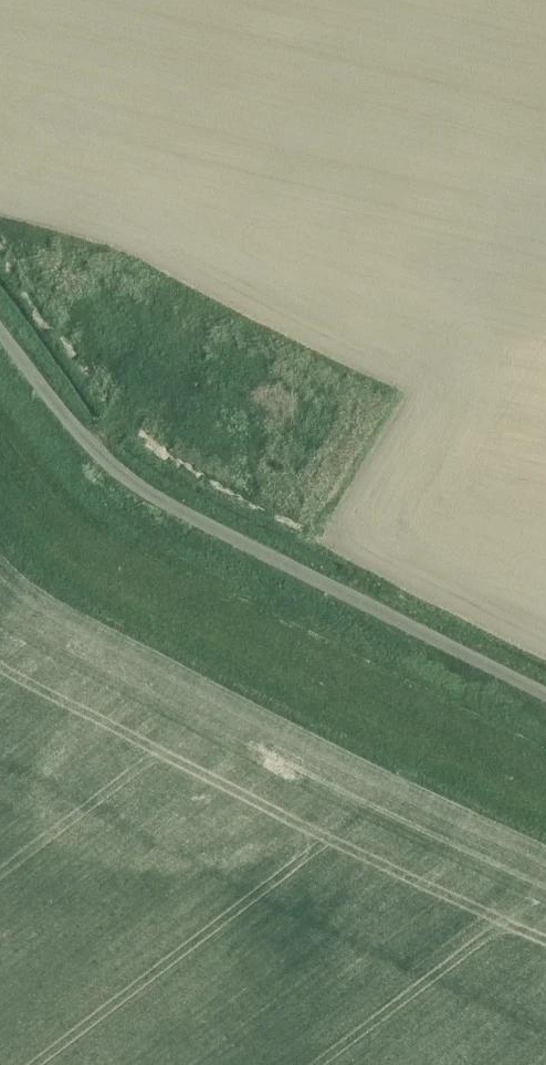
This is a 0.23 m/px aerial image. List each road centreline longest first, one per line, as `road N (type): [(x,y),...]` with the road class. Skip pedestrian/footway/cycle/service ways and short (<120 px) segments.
road 1 (unclassified): [(545,698),(197,525),(127,482),(82,440),(0,327)]

